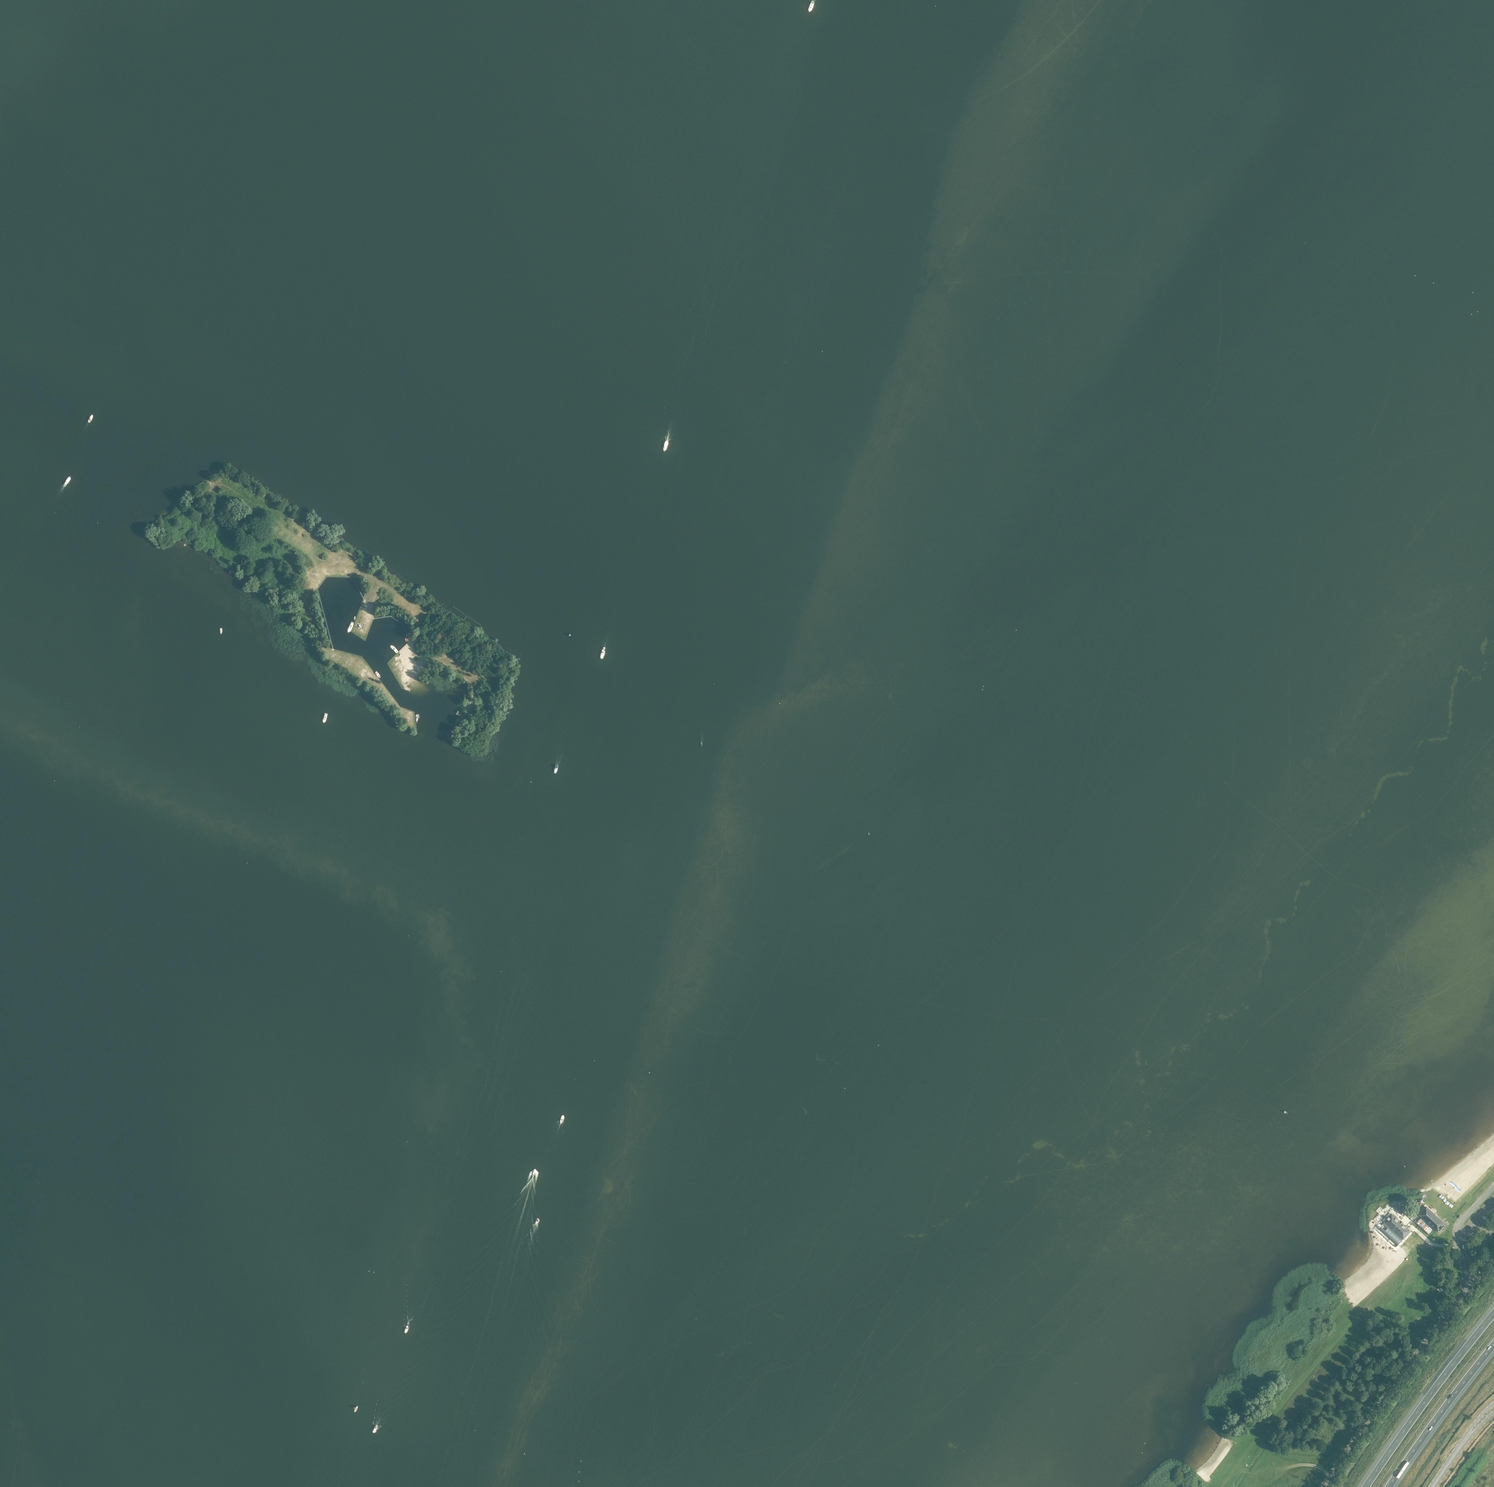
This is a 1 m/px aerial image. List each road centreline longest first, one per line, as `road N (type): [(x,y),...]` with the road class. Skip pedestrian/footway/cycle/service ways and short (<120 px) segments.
road 1 (motorway): [(1493,1314),(1362,1486)]
road 2 (motorway): [(1392,1486),(1493,1345)]

